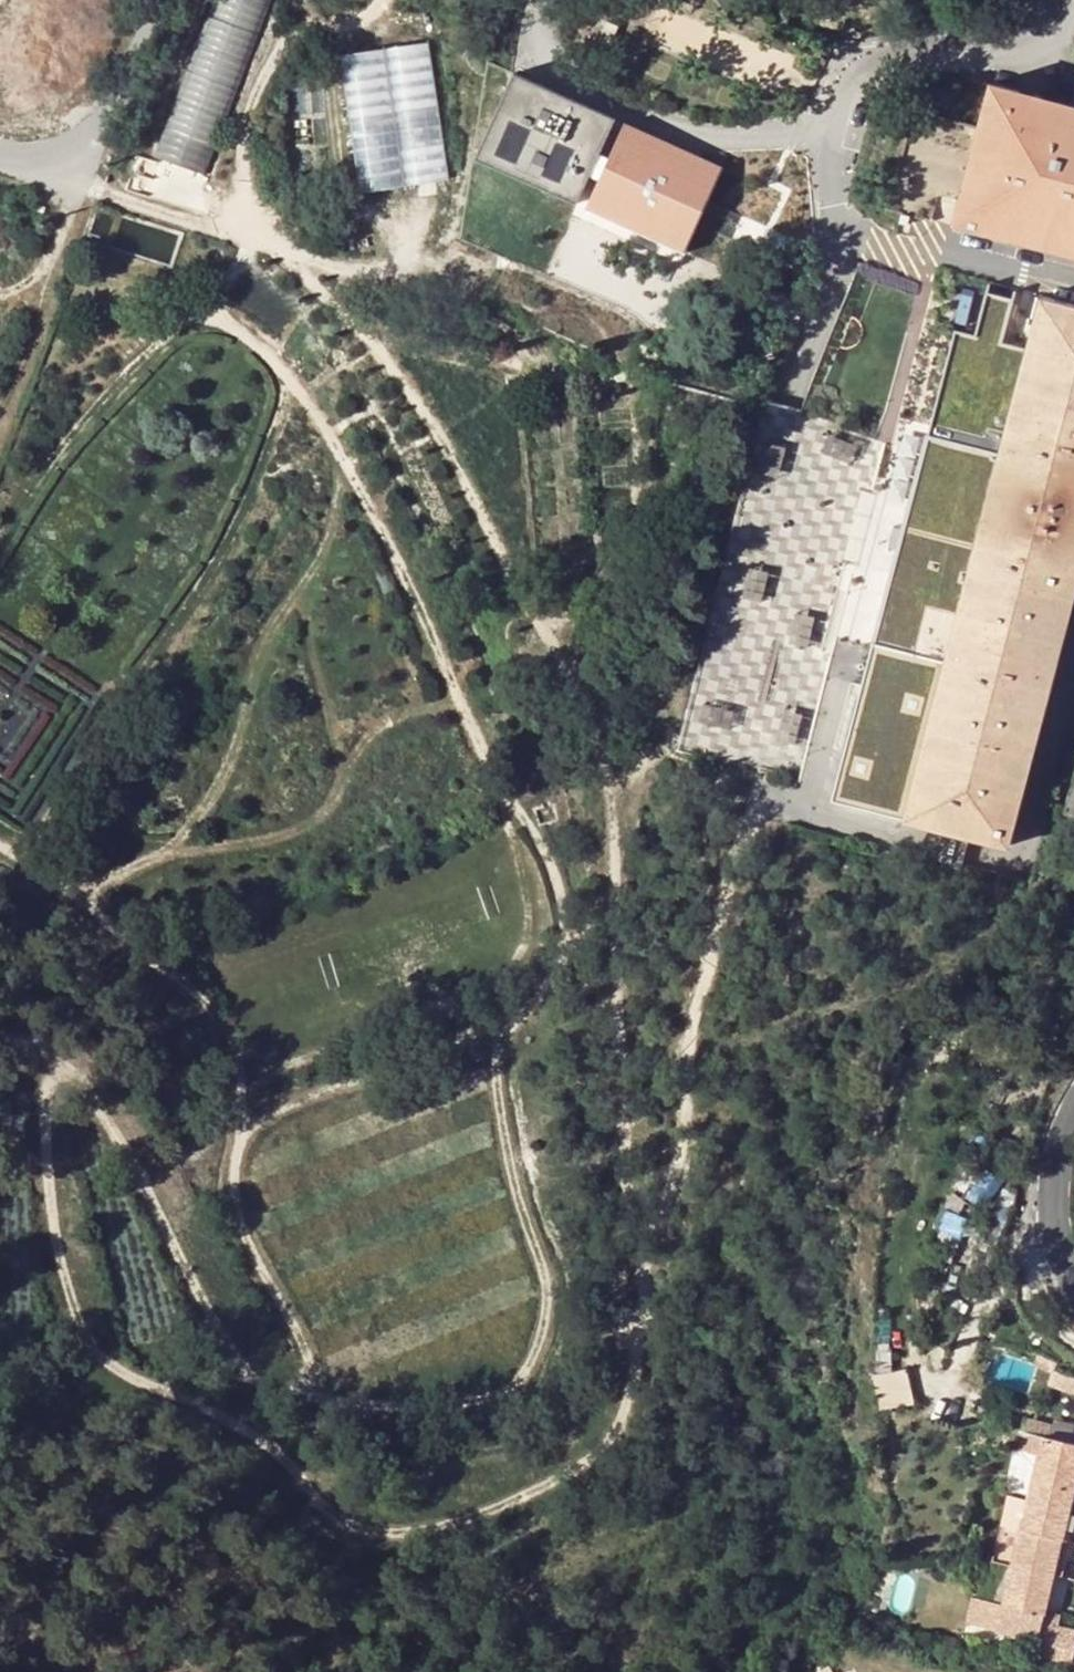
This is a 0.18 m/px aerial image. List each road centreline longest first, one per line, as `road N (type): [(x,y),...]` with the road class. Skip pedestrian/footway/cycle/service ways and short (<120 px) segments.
road 1 (track): [(243,225),(375,342),(444,448),(583,703),(609,789),(624,1168),(621,1301),(634,1366),(621,1422),(592,1462),(502,1508),(431,1532),(357,1530),(325,1513),(290,1461),(232,1420),(111,1367),(78,1325),(55,1254),(47,1087),(58,1071),(73,1075),(93,1098),(251,1380),(280,1399),(305,1392),(310,1380),(309,1353),(246,1226),(234,1178),(244,1084),(229,1037),(114,931),(0,846)]
road 2 (track): [(203,309),(260,344),(313,407),(381,521),(495,783),(548,849),(565,909),(563,959),(501,1037),(494,1082),(520,1208),(545,1275),(546,1322),(525,1375),(502,1394),(452,1407),(381,1410),(305,1392)]
road 3 (track): [(630,1344),(641,1321),(649,1237),(690,1109),(688,1029),(724,928),(731,852),(771,803),(819,805)]
road 4 (track): [(0,540),(56,456),(145,352),(217,298),(244,257)]
road 5 (unclassified): [(166,0),(110,126),(74,164),(35,174),(0,163)]
road 6 (tertiary): [(1073,1108),(1055,1171),(1053,1221),(1073,1283)]

